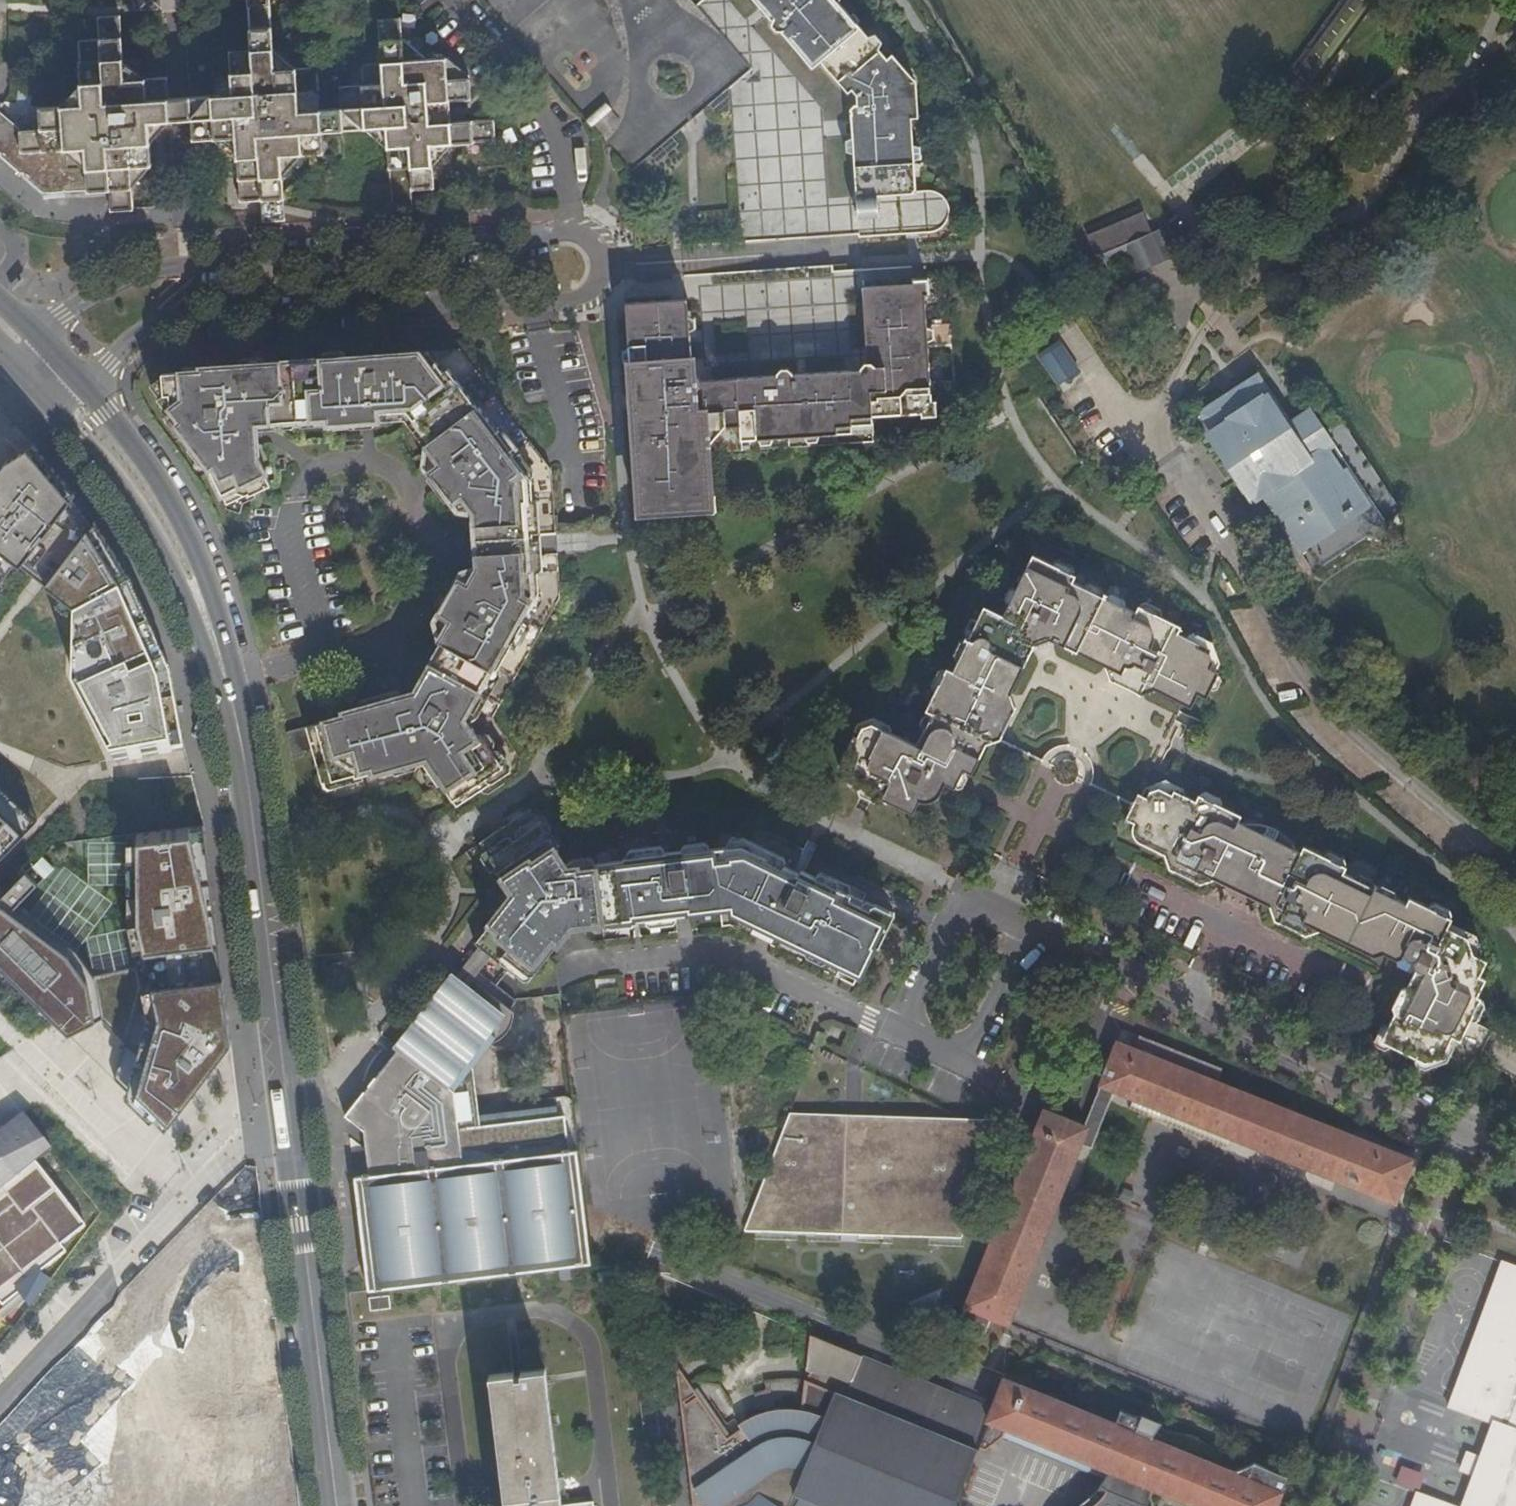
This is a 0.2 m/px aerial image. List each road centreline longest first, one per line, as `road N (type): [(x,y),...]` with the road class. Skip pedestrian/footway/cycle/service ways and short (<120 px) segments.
road 1 (residential): [(35,381),(108,365),(137,334),(356,310),(577,303),(599,293),(608,260),(593,239),(568,228),(487,242),(158,267),(61,315)]
road 2 (secondary): [(35,381),(146,504),(227,684),(290,1110)]
road 3 (unclassified): [(1152,441),(1249,579),(1302,678),(1365,744),(1485,844),(1515,886)]
road 4 (residential): [(1504,0),(1471,65),(1409,130),(1375,196),(1275,254),(1213,318),(1152,441)]
road 5 (residential): [(1034,929),(1515,1159)]
road 6 (secondary): [(290,1110),(337,1505)]
road 7 (residential): [(585,968),(720,950),(905,1035)]
road 8 (residential): [(0,1396),(187,1201)]
road 9 (residential): [(0,1025),(187,1201)]
road 10 (residential): [(905,1035),(966,1063),(1034,929)]
road 11 (residential): [(186,215),(173,0)]
road 12 (residential): [(967,897),(905,1035)]
road 13 (residential): [(187,1201),(290,1110)]

